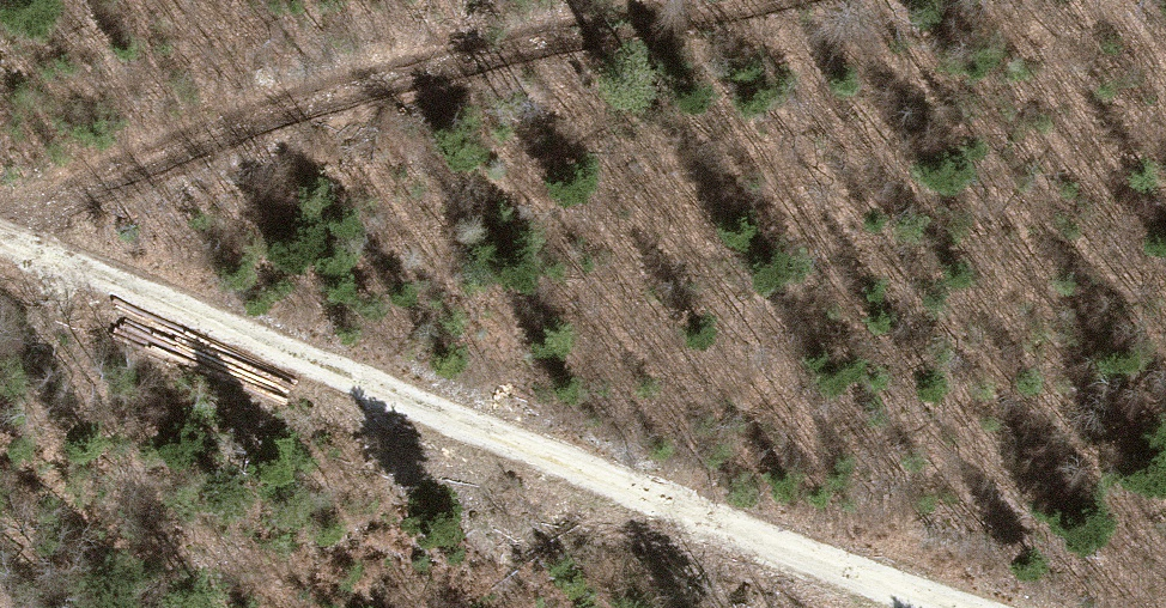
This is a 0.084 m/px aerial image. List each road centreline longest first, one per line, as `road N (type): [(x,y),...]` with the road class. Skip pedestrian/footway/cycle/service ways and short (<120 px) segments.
road 1 (track): [(0,236),(969,607)]
road 2 (track): [(0,231),(285,115),(494,55),(766,0)]

